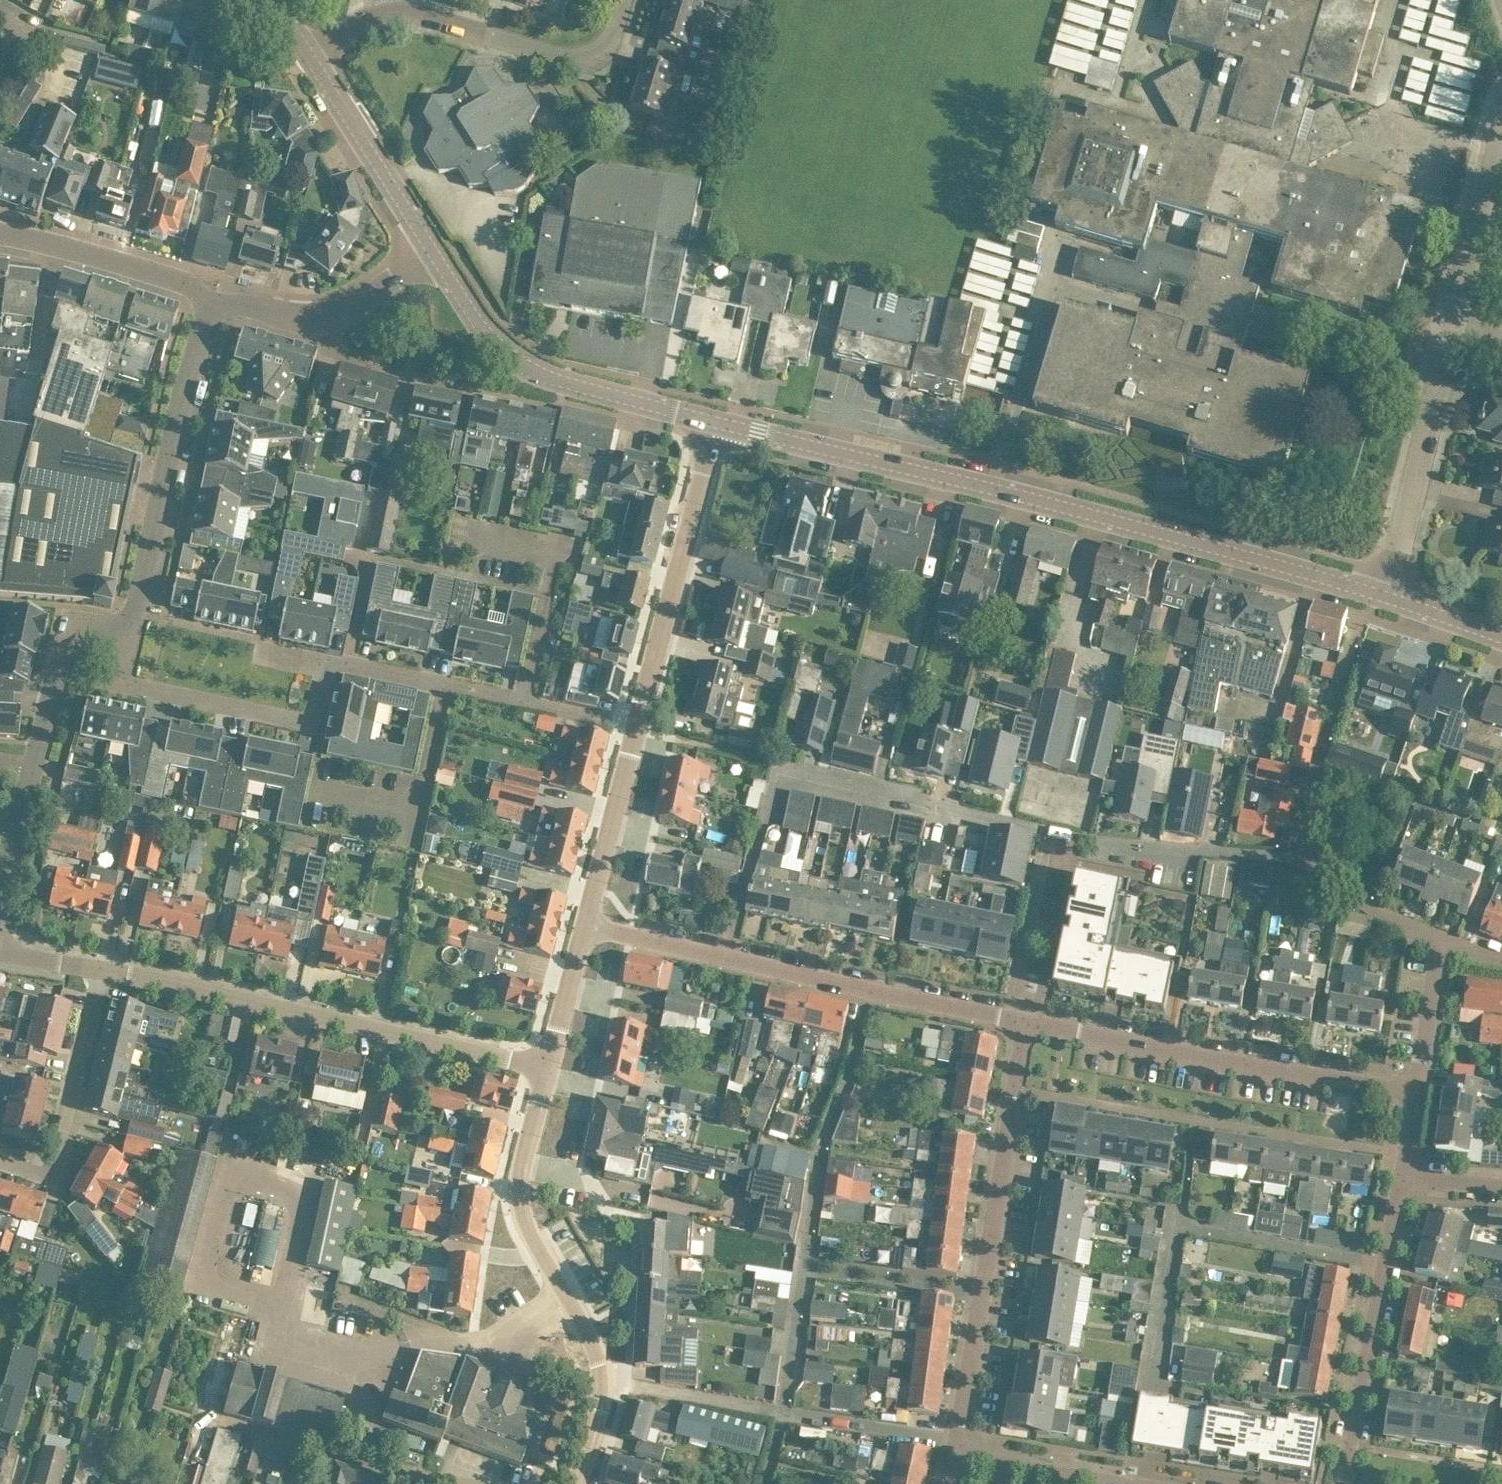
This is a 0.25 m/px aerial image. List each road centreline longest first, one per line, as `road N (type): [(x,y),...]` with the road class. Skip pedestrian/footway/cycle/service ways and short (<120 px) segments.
road 1 (tertiary): [(1376,594),(716,422)]
road 2 (unclassified): [(1376,594),(1501,110)]
road 3 (residential): [(550,1070),(102,968)]
road 4 (unclassified): [(577,1483),(604,1380),(527,1217),(520,1182),(550,1070)]
road 5 (residential): [(955,1456),(1027,1025)]
road 6 (residential): [(1013,1021),(591,927)]
road 7 (residential): [(1443,942),(1297,862),(1162,854),(1049,834)]
road 8 (residential): [(1415,1093),(1027,1025)]
road 9 (residential): [(309,56),(364,19),(402,11),(549,56),(589,59),(626,0)]
road 10 (residential): [(129,645),(174,427),(213,300)]
road 11 (tertiary): [(716,422),(527,366),(486,334),(432,250)]
road 12 (residential): [(0,901),(70,633),(129,645)]
road 13 (residential): [(639,729),(326,661)]
road 14 (unclassified): [(639,729),(716,422)]
road 15 (residential): [(1049,834),(785,774),(775,816)]
road 16 (residential): [(1342,1483),(1403,1176)]
road 17 (residential): [(129,645),(120,684),(312,727),(326,661)]
road 18 (residential): [(102,968),(56,1167),(35,1172),(0,1162)]
road 19 (residential): [(213,300),(317,317),(348,307),(432,250)]
road 20 (tertiary): [(432,250),(309,56)]
road 21 (residential): [(0,233),(189,284),(213,300)]
road 22 (unclassified): [(591,927),(639,729)]
road 23 (residential): [(1013,1021),(1049,834)]
road 24 (residential): [(955,1456),(1125,1483)]
road 25 (residential): [(1415,1093),(1443,942)]
road 26 (unclassified): [(550,1070),(591,927)]
road 27 (tertiary): [(1501,639),(1376,594)]

